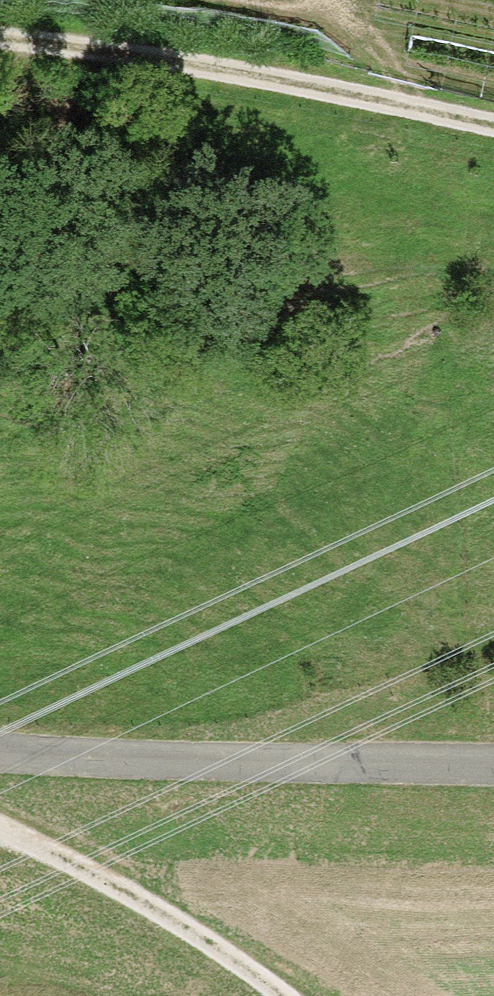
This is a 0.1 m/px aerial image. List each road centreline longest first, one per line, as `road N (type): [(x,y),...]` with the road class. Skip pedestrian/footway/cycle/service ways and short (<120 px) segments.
road 1 (track): [(493,130),(261,78),(0,65)]
road 2 (unclassified): [(0,756),(493,765)]
road 3 (track): [(0,837),(206,947),(264,995)]
road 4 (track): [(333,0),(328,7),(409,111)]

